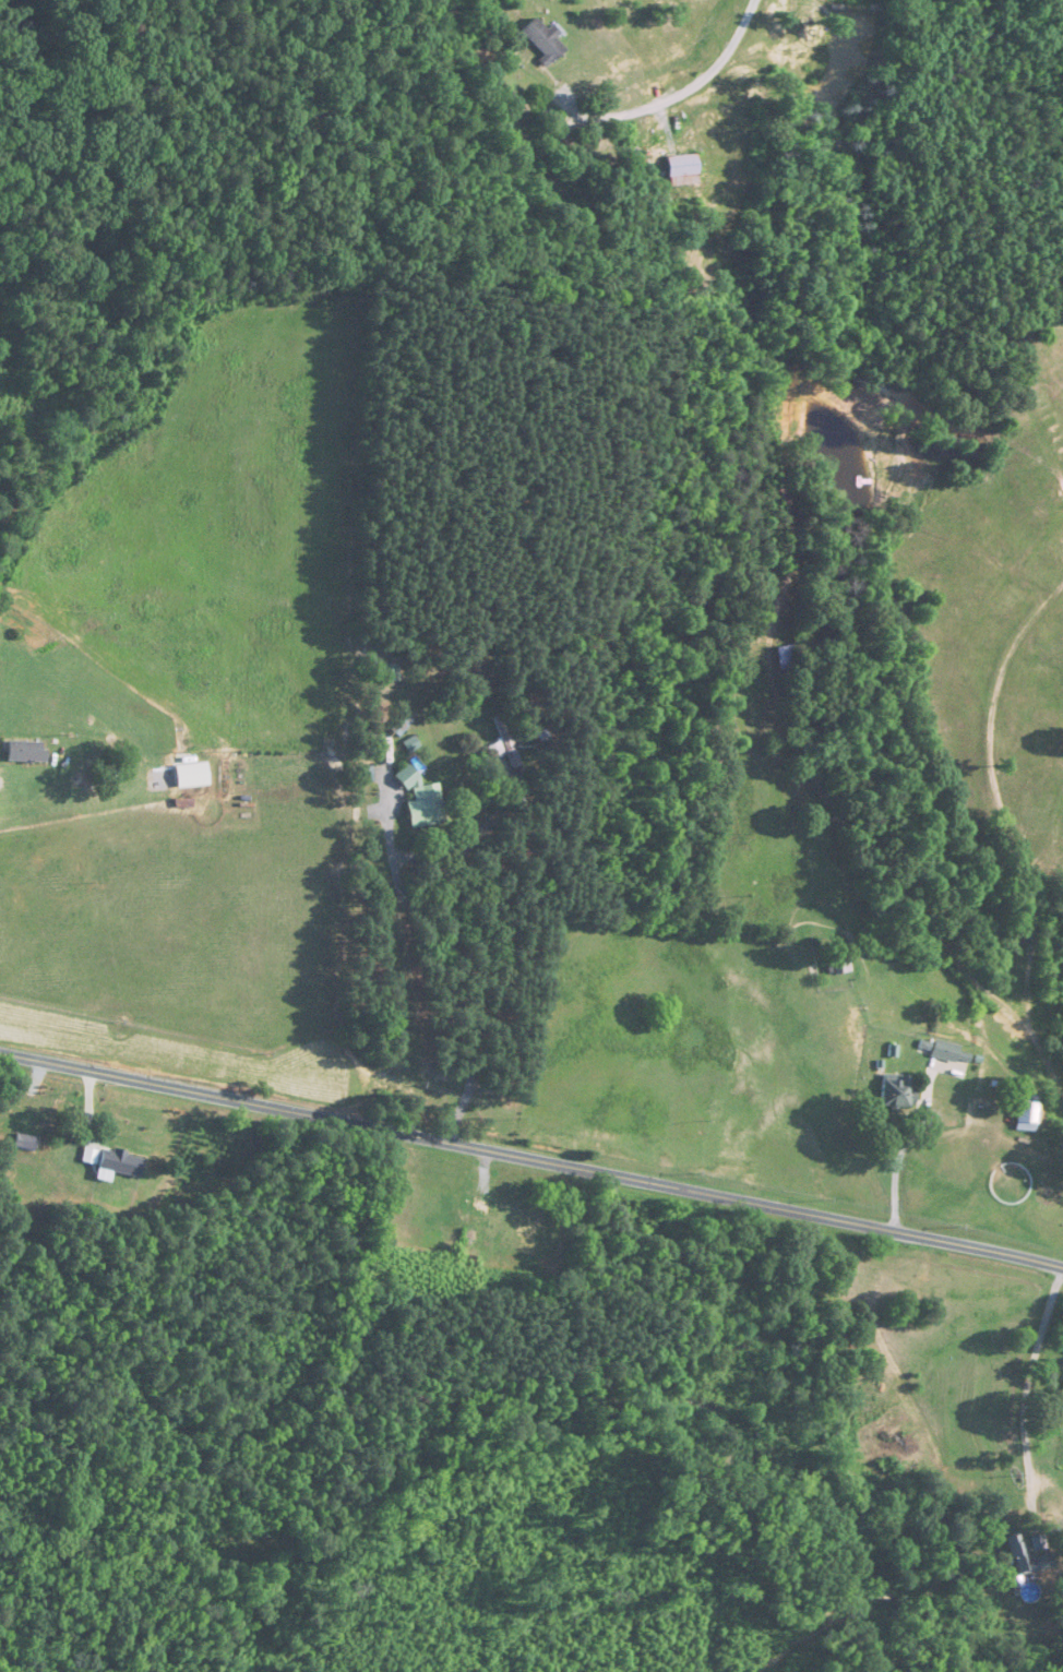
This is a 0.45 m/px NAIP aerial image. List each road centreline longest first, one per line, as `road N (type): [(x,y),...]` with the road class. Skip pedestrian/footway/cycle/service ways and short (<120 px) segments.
road 1 (tertiary): [(1062,1268),(0,1053)]
road 2 (residential): [(759,0),(710,76),(587,116)]

